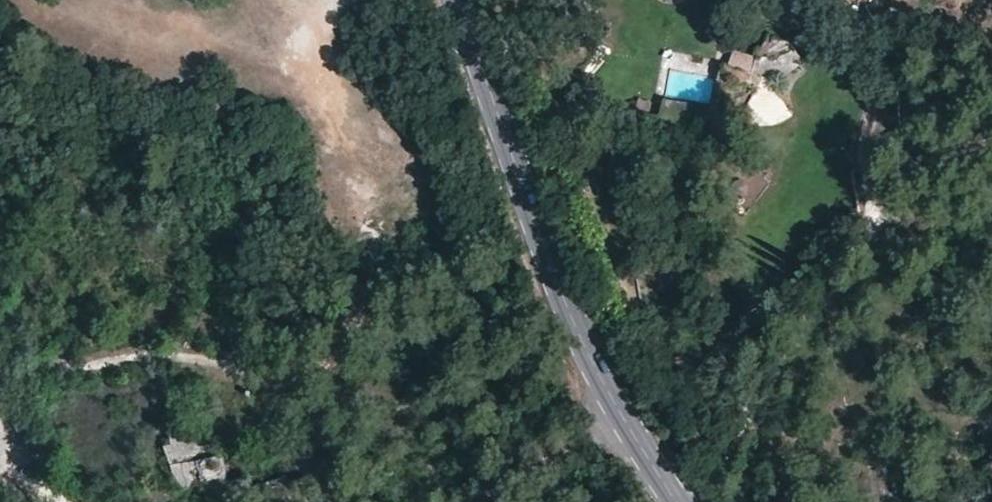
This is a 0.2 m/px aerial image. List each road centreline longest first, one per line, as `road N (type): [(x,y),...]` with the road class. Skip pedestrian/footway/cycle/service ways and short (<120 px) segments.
road 1 (secondary): [(681,501),(588,353),(531,232),(453,0)]
road 2 (track): [(991,146),(942,160),(896,200),(871,234),(772,435),(688,501)]

